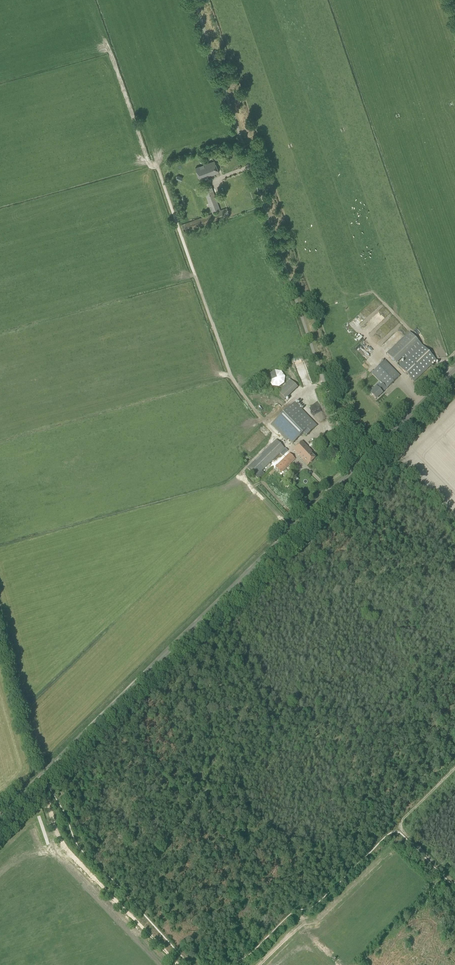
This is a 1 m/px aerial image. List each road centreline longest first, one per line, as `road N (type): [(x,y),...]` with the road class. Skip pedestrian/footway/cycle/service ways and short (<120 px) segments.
road 1 (unclassified): [(0,816),(355,465)]
road 2 (unclassified): [(355,465),(194,0)]
road 3 (track): [(179,964),(69,851),(37,780)]
road 4 (track): [(399,825),(388,846),(255,964)]
road 5 (unclassified): [(355,465),(454,368)]

